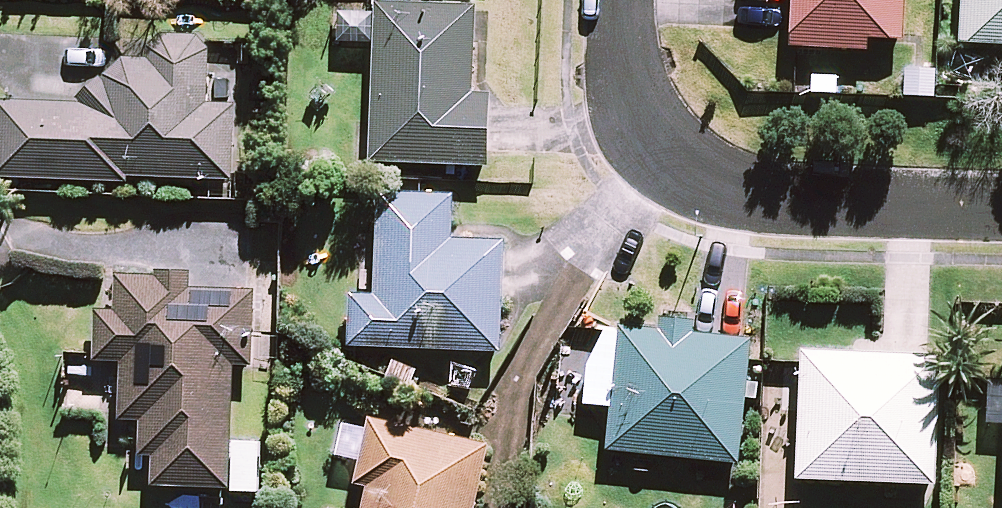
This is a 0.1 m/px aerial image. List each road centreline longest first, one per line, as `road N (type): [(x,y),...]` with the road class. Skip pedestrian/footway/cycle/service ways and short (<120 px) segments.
road 1 (residential): [(1001,209),(754,197),(690,173),(646,125),(630,49),(631,0)]

